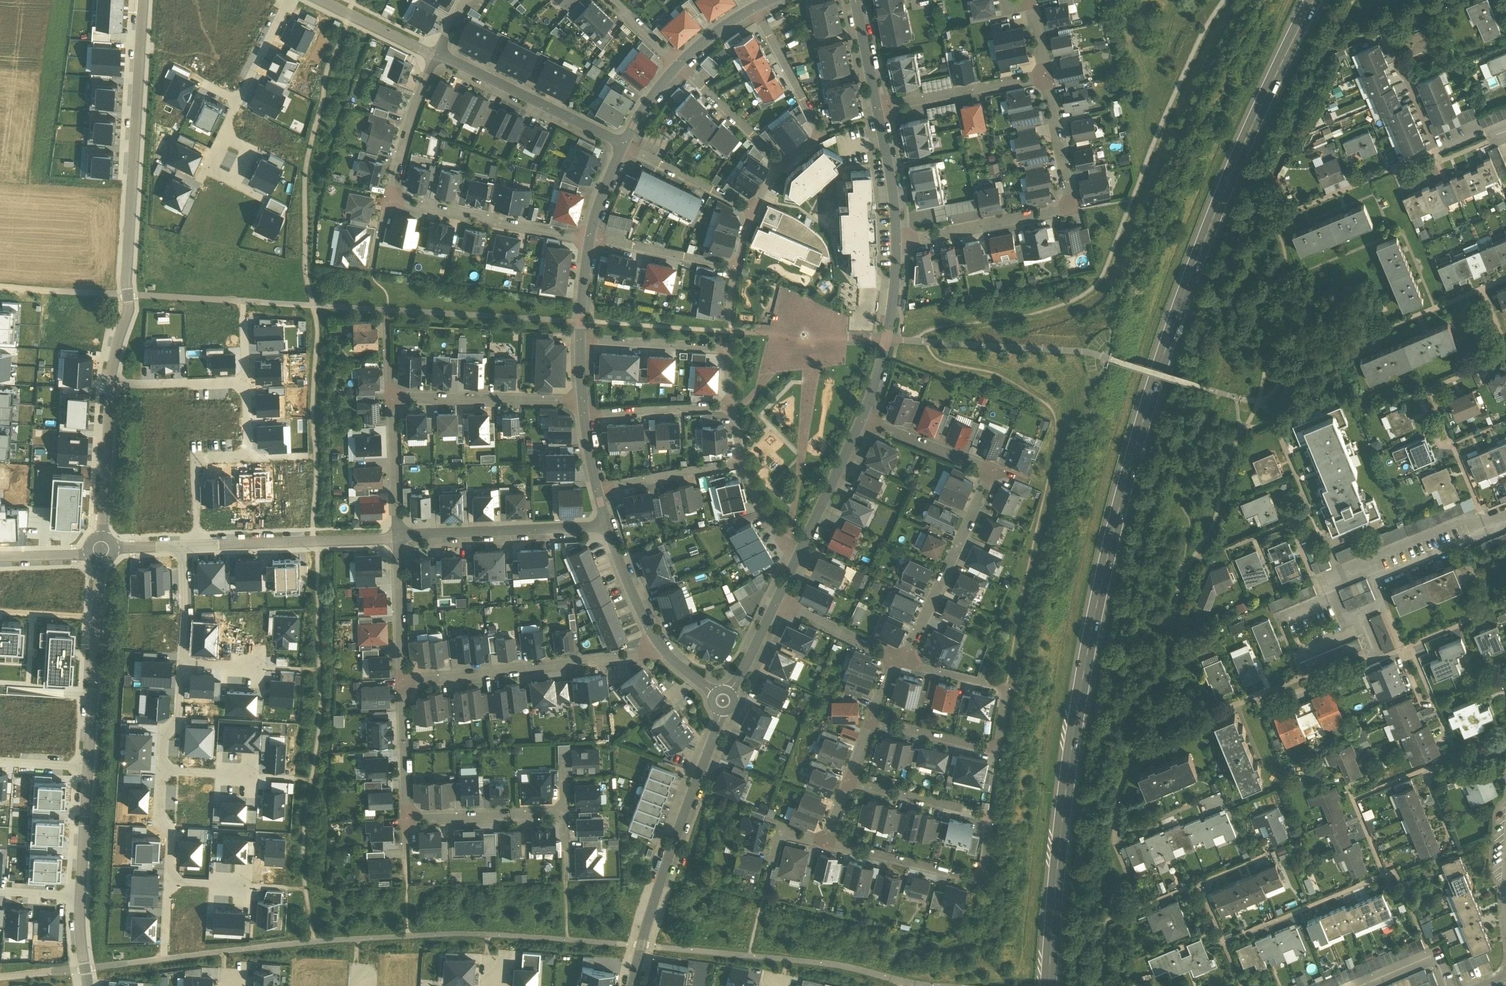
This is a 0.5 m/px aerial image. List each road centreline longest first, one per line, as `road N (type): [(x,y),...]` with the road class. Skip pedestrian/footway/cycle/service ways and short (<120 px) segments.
road 1 (primary): [(1314,0),(1230,173),(1185,292),(1114,526),(1074,721),(1048,985)]
road 2 (track): [(0,286),(581,322)]
road 3 (residential): [(142,0),(127,312),(112,383)]
road 4 (residential): [(832,844),(983,882),(990,818),(854,783)]
road 5 (residential): [(896,242),(1071,206),(1043,77)]
road 6 (residential): [(634,985),(651,914),(724,701)]
road 7 (residential): [(905,661),(1006,690),(998,751),(874,722)]
road 8 (residential): [(662,648),(404,684)]
road 9 (residential): [(104,550),(89,770)]
road 10 (residential): [(905,661),(994,470)]
road 11 (residential): [(606,527),(398,536)]
road 12 (residential): [(438,56),(623,146)]
road 13 (residential): [(389,200),(591,237)]
road 14 (residential): [(733,406),(728,351),(581,342)]
road 15 (residential): [(398,536),(197,545)]
road 16 (residential): [(583,401),(389,400)]
road 17 (residential): [(784,163),(822,134),(753,9)]
road 18 (residential): [(863,420),(887,341),(896,242)]
road 19 (residential): [(1043,77),(878,111)]
road 20 (residential): [(112,383),(104,550)]
road 21 (residential): [(1483,516),(1329,579)]
road 22 (residential): [(405,818),(564,813)]
road 23 (residential): [(438,56),(389,200)]
road 24 (residential): [(799,557),(863,420)]
road 25 (residential): [(744,462),(597,490)]
road 26 (residential): [(733,406),(584,414)]
road 27 (residential): [(398,536),(404,684)]
road 28 (residential): [(733,269),(591,237)]
road 29 (residential): [(754,209),(623,146)]
road 30 (residential): [(1372,580),(1490,531),(1483,516)]
road 31 (residential): [(784,163),(680,63)]
road 32 (residential): [(994,470),(863,420)]
road 33 (residential): [(247,458),(195,460),(197,545)]
road 34 (residential): [(389,400),(398,536)]
road 35 (residential): [(404,684),(405,818)]
road 36 (residential): [(662,648),(606,527)]
road 37 (residential): [(245,381),(112,383)]
road 38 (residential): [(896,242),(878,111)]
road 39 (residential): [(319,0),(438,56)]
road 40 (residential): [(161,772),(291,780)]
road 41 (residential): [(777,604),(895,657)]
road 42 (residential): [(89,770),(80,899)]
road 43 (residential): [(1505,124),(1394,169)]

